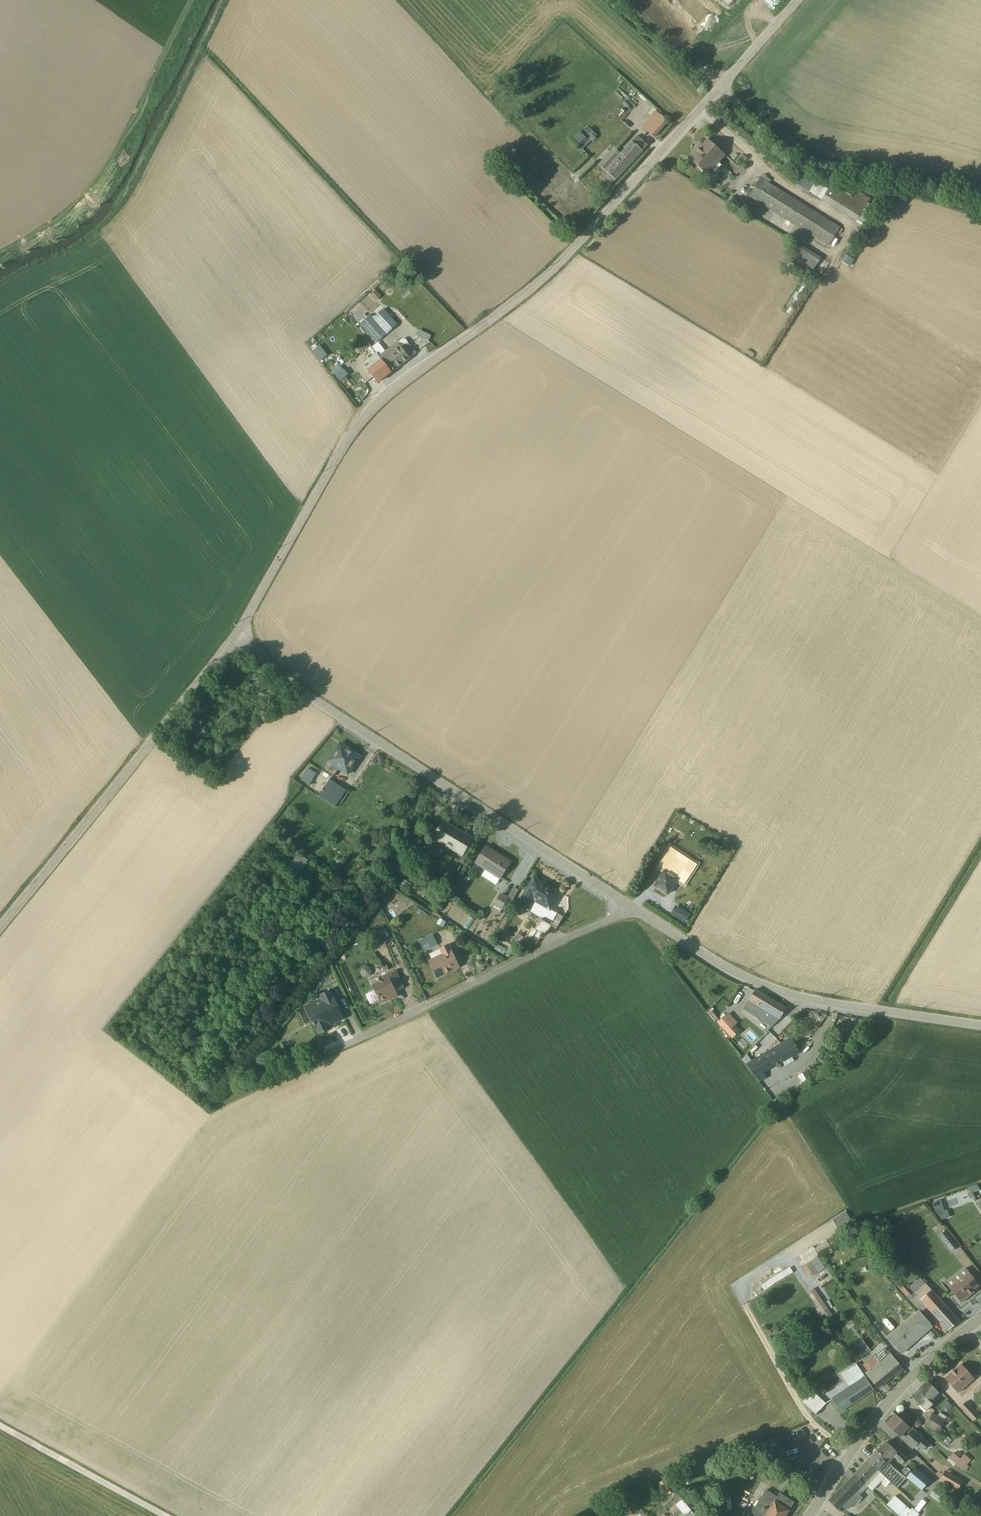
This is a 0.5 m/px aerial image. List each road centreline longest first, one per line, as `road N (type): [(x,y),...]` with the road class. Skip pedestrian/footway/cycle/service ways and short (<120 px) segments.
road 1 (unclassified): [(716,88),(560,262),(376,406),(236,634)]
road 2 (unclassified): [(236,634),(281,678),(631,909)]
road 3 (unclassified): [(236,634),(0,925)]
road 4 (unclassified): [(631,909),(733,971),(793,997),(980,1026)]
road 5 (track): [(0,258),(91,214),(199,0)]
road 6 (unclassified): [(327,1053),(631,909)]
road 7 (unclassified): [(716,88),(791,155),(980,195)]
road 8 (unclassified): [(808,1515),(879,1411),(980,1317)]
road 9 (unclassified): [(0,1426),(164,1515)]
road 10 (track): [(327,1053),(202,1115)]
road 11 (unclassified): [(798,0),(716,88)]

